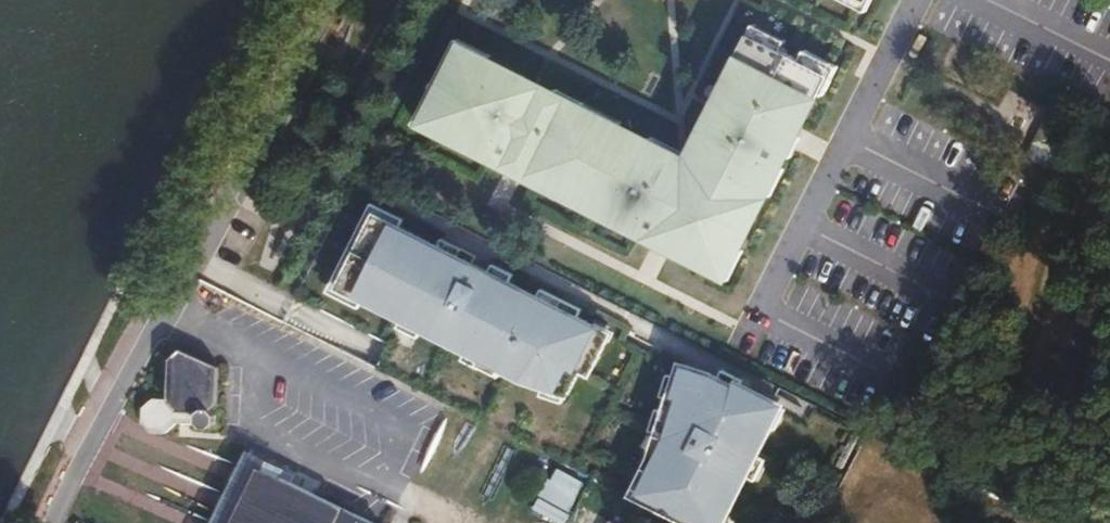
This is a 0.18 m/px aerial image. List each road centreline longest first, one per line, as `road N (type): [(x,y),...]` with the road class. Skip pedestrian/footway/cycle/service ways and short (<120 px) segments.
road 1 (residential): [(48,522),(320,0)]

